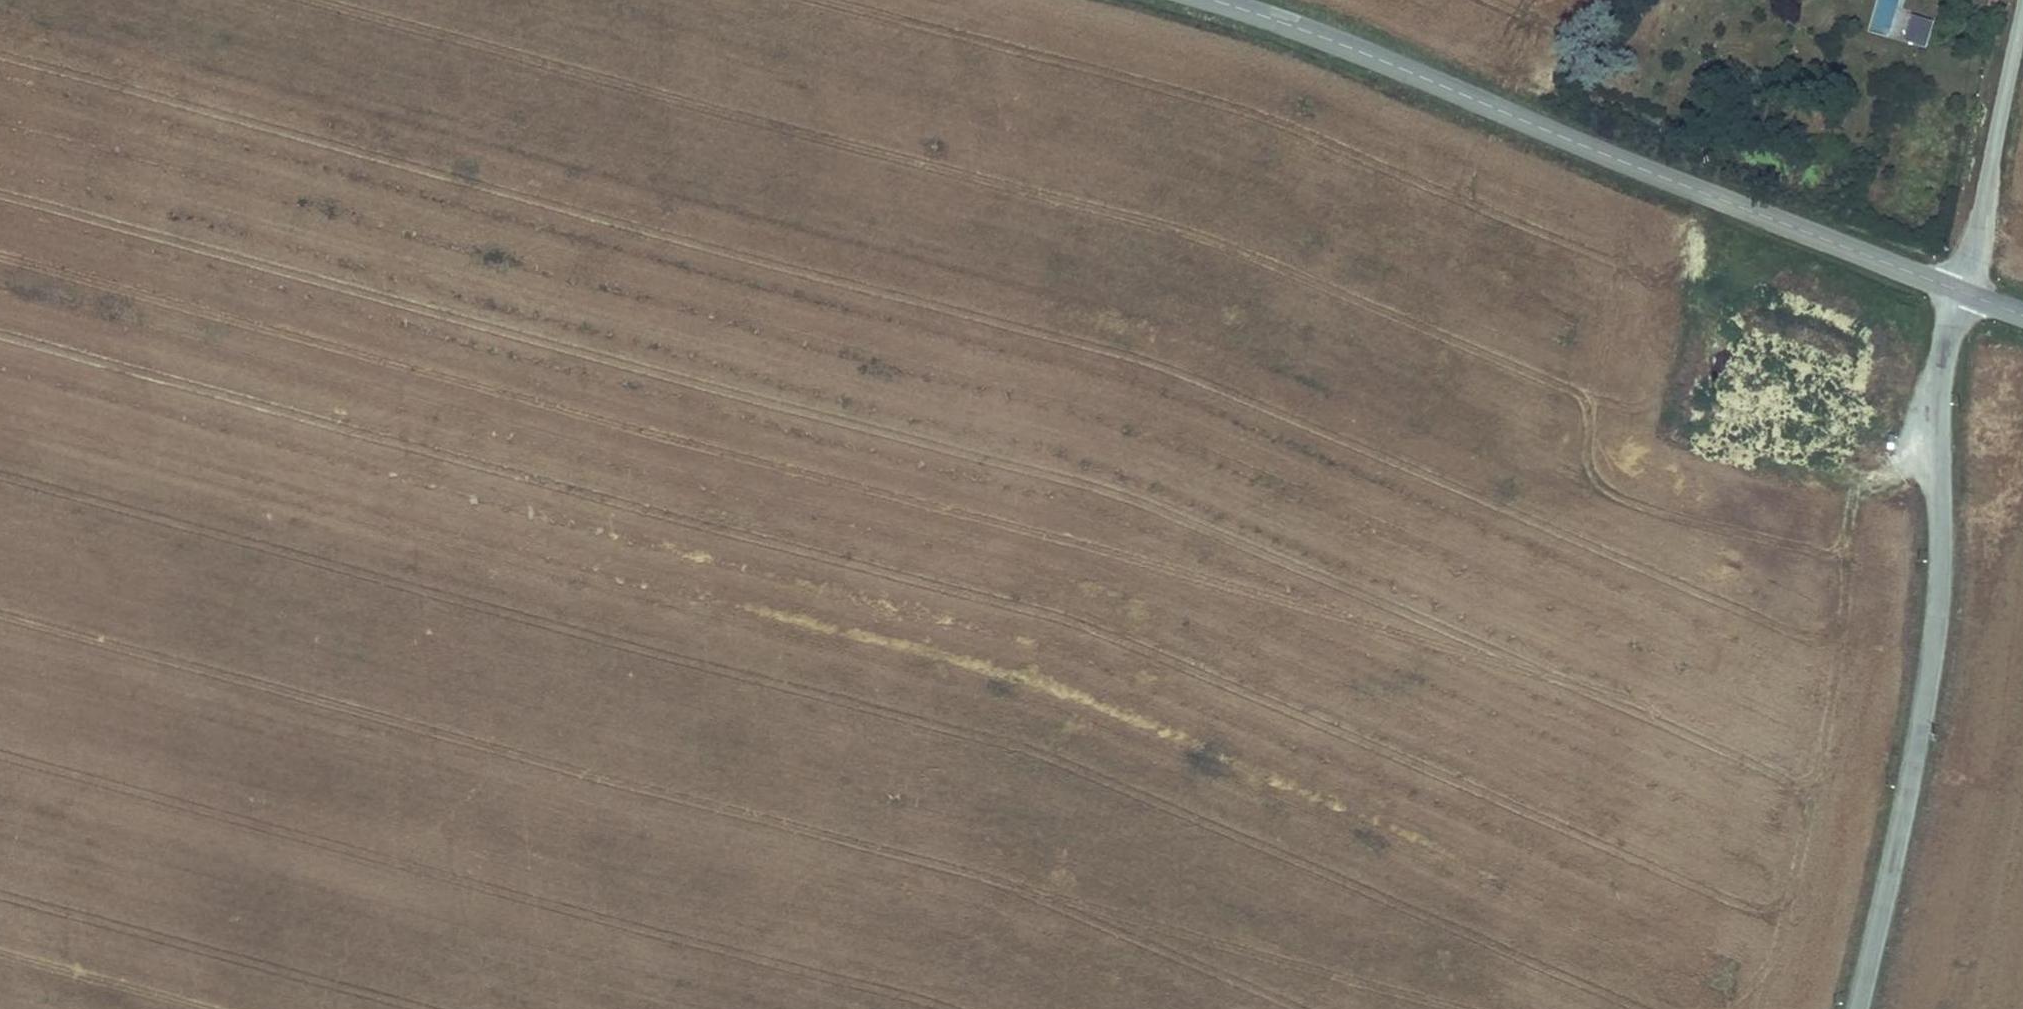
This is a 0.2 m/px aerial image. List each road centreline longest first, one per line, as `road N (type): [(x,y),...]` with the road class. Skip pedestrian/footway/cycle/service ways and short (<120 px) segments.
road 1 (tertiary): [(1964,297),(1431,82),(1200,0)]
road 2 (unclassified): [(1964,297),(1953,330),(1939,571),(1909,758),(1849,1008)]
road 3 (unclassified): [(2022,0),(1964,297)]

